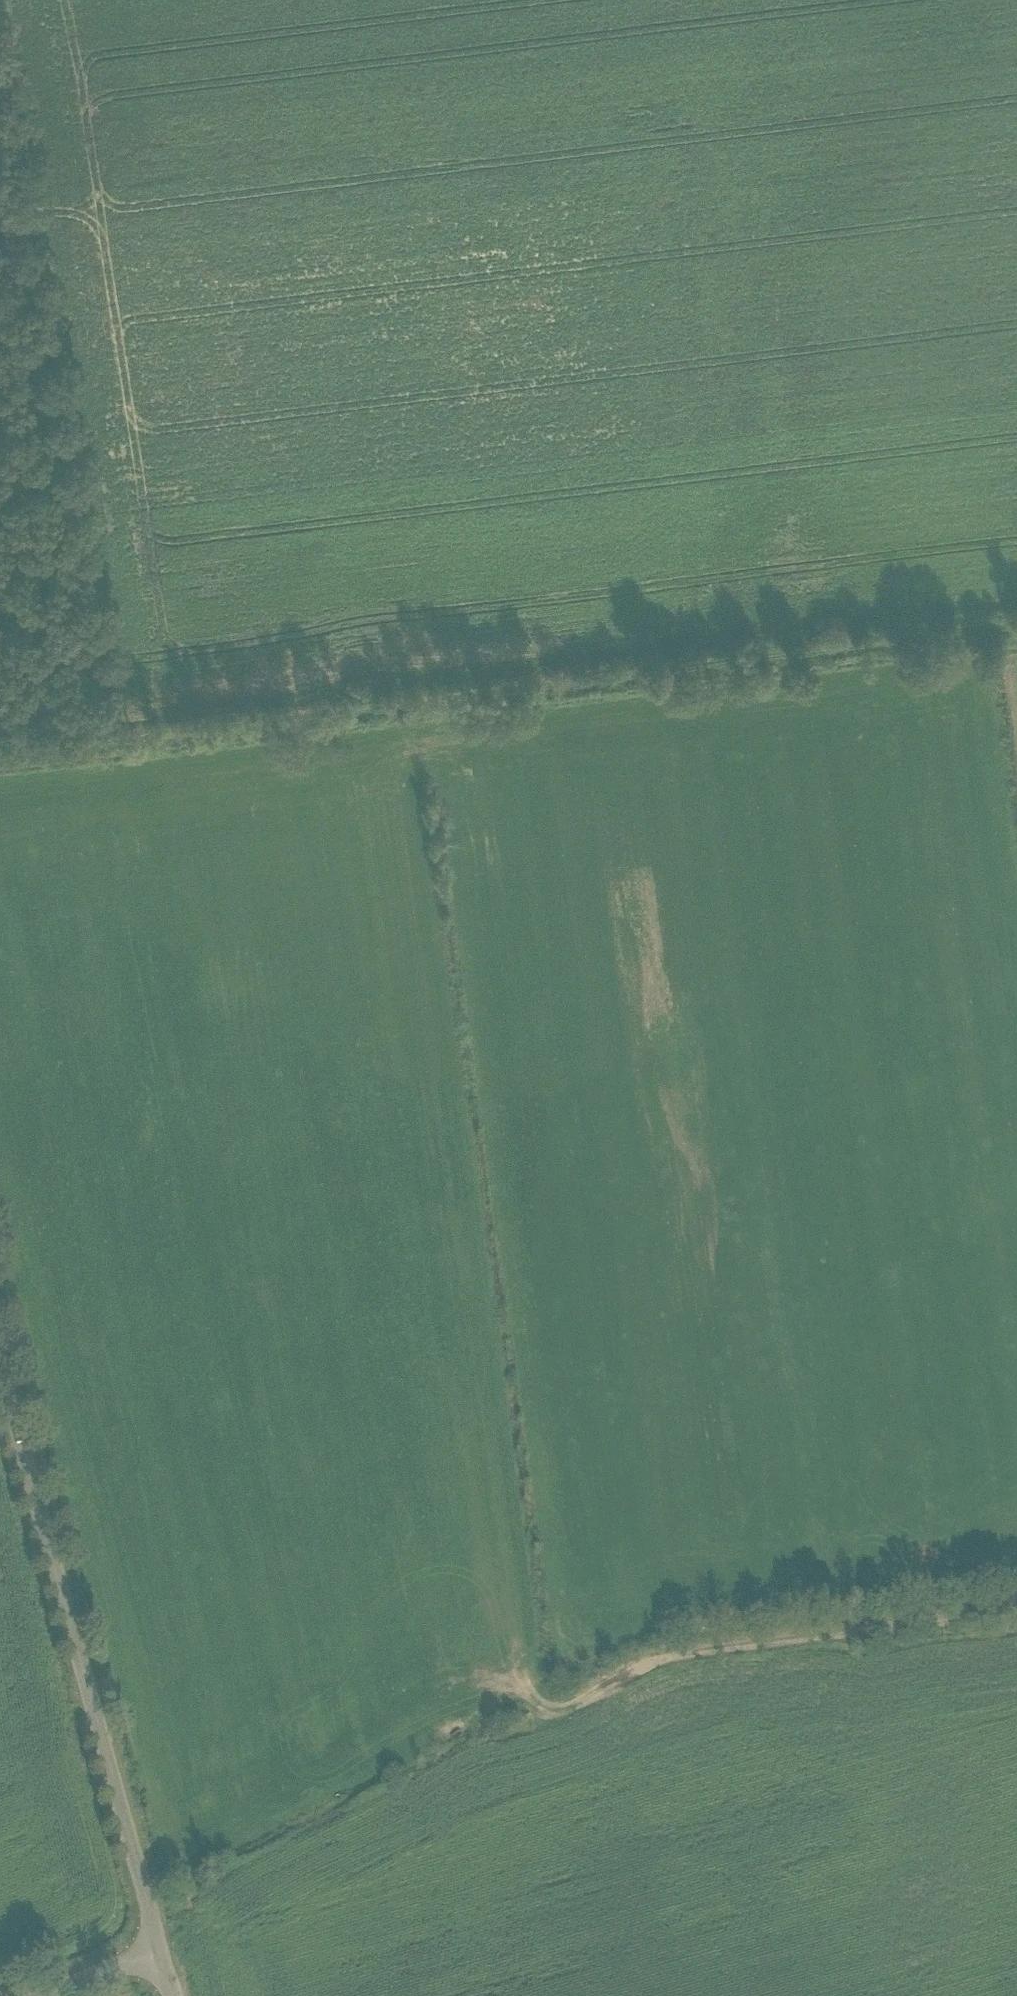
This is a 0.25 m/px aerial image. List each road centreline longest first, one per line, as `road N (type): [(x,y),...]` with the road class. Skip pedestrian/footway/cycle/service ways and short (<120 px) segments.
road 1 (track): [(1016,618),(0,748)]
road 2 (unclassified): [(158,1950),(0,1357)]
road 3 (unclassified): [(44,1995),(158,1950)]

